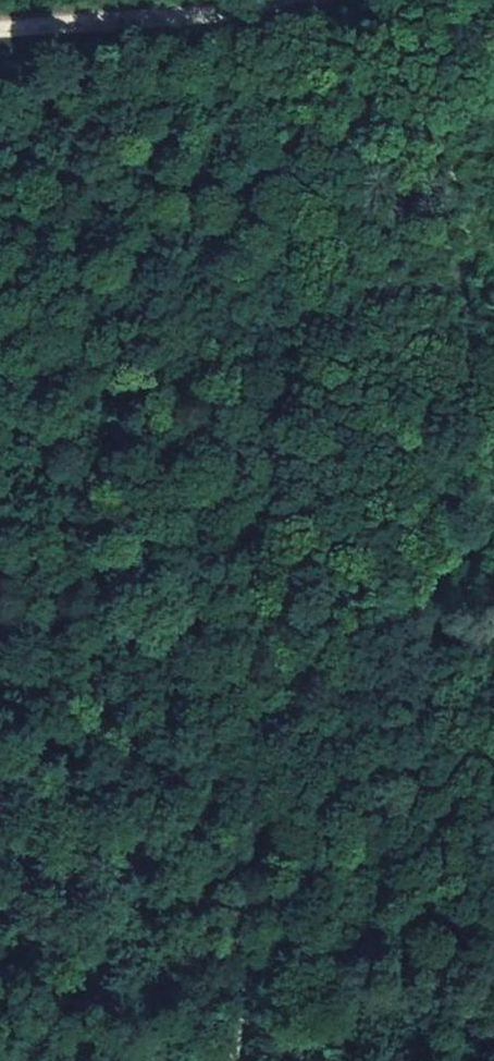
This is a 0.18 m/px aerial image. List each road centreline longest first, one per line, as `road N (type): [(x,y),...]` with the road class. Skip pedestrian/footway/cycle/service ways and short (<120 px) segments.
road 1 (track): [(302,0),(235,1060)]
road 2 (track): [(245,843),(493,958)]
road 3 (track): [(0,24),(201,0)]

